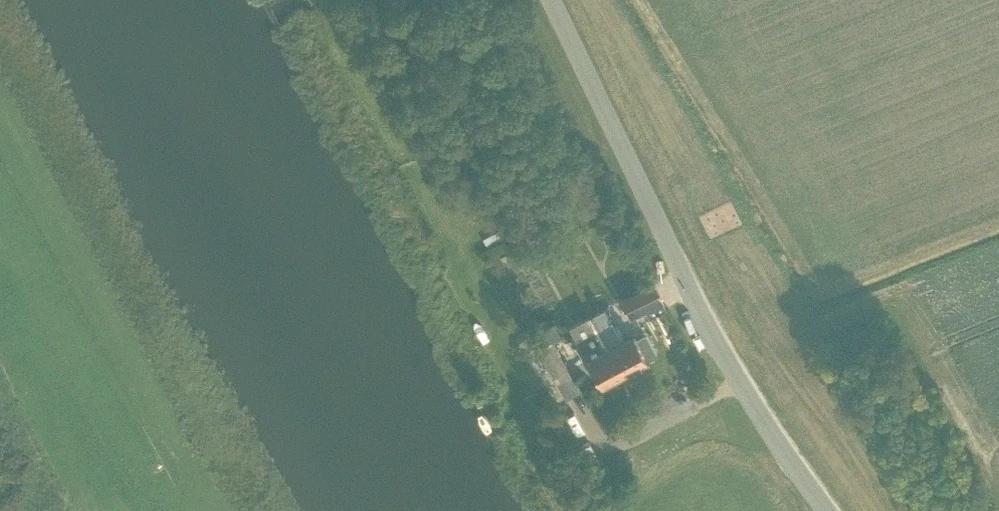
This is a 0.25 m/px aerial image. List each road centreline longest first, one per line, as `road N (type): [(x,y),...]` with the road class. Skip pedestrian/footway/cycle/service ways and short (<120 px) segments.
road 1 (unclassified): [(828,510),(742,393),(640,205),(543,0)]

